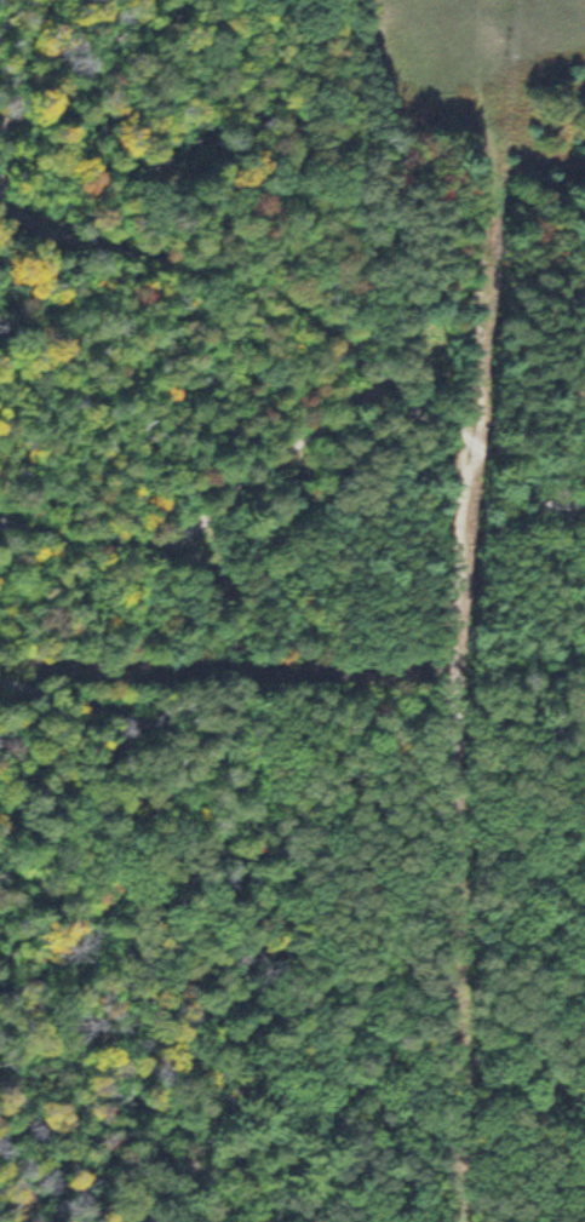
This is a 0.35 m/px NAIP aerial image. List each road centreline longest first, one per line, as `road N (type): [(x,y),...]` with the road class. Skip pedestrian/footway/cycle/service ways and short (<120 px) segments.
road 1 (residential): [(584,501),(555,506),(459,438),(367,388),(329,334),(269,296),(0,206)]
road 2 (residential): [(584,729),(322,687),(207,725),(0,678)]
road 3 (residential): [(367,388),(256,467),(200,522),(148,546),(51,533),(0,516)]
road 4 (residential): [(0,123),(65,0)]

